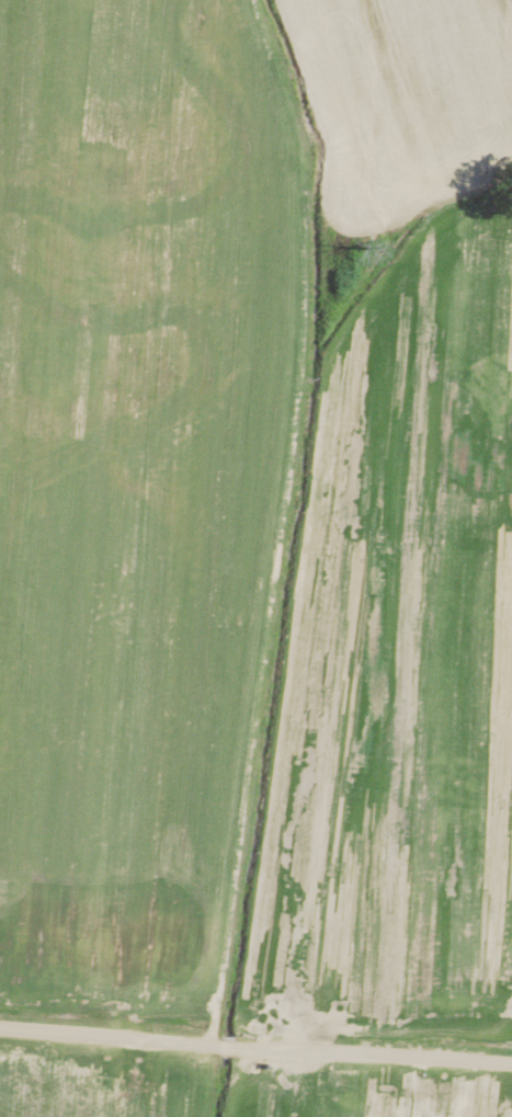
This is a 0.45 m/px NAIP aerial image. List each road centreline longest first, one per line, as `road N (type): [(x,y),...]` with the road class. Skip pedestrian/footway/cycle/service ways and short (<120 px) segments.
road 1 (residential): [(0,1059),(296,1069),(511,1059)]

